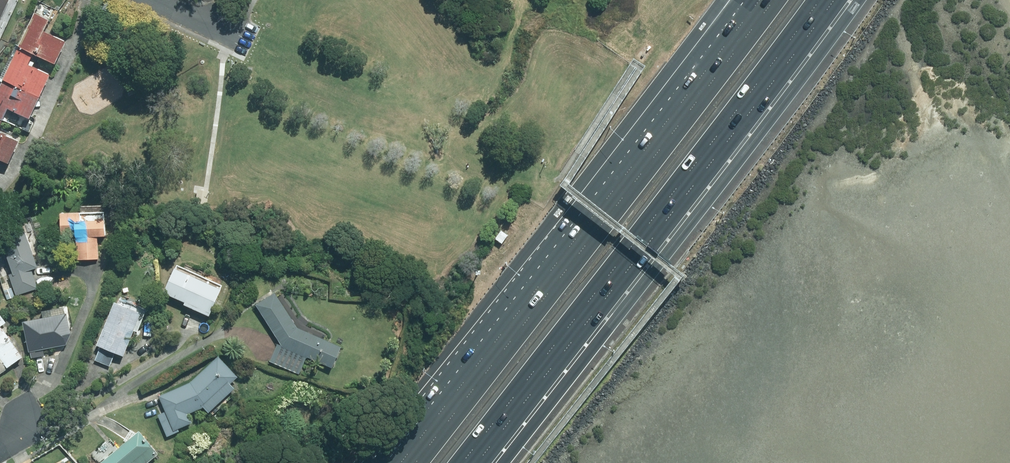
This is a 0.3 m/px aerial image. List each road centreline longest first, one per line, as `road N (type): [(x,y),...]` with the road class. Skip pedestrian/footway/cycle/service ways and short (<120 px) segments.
road 1 (motorway): [(818,0),(462,462)]
road 2 (motorway): [(416,462),(771,0)]

